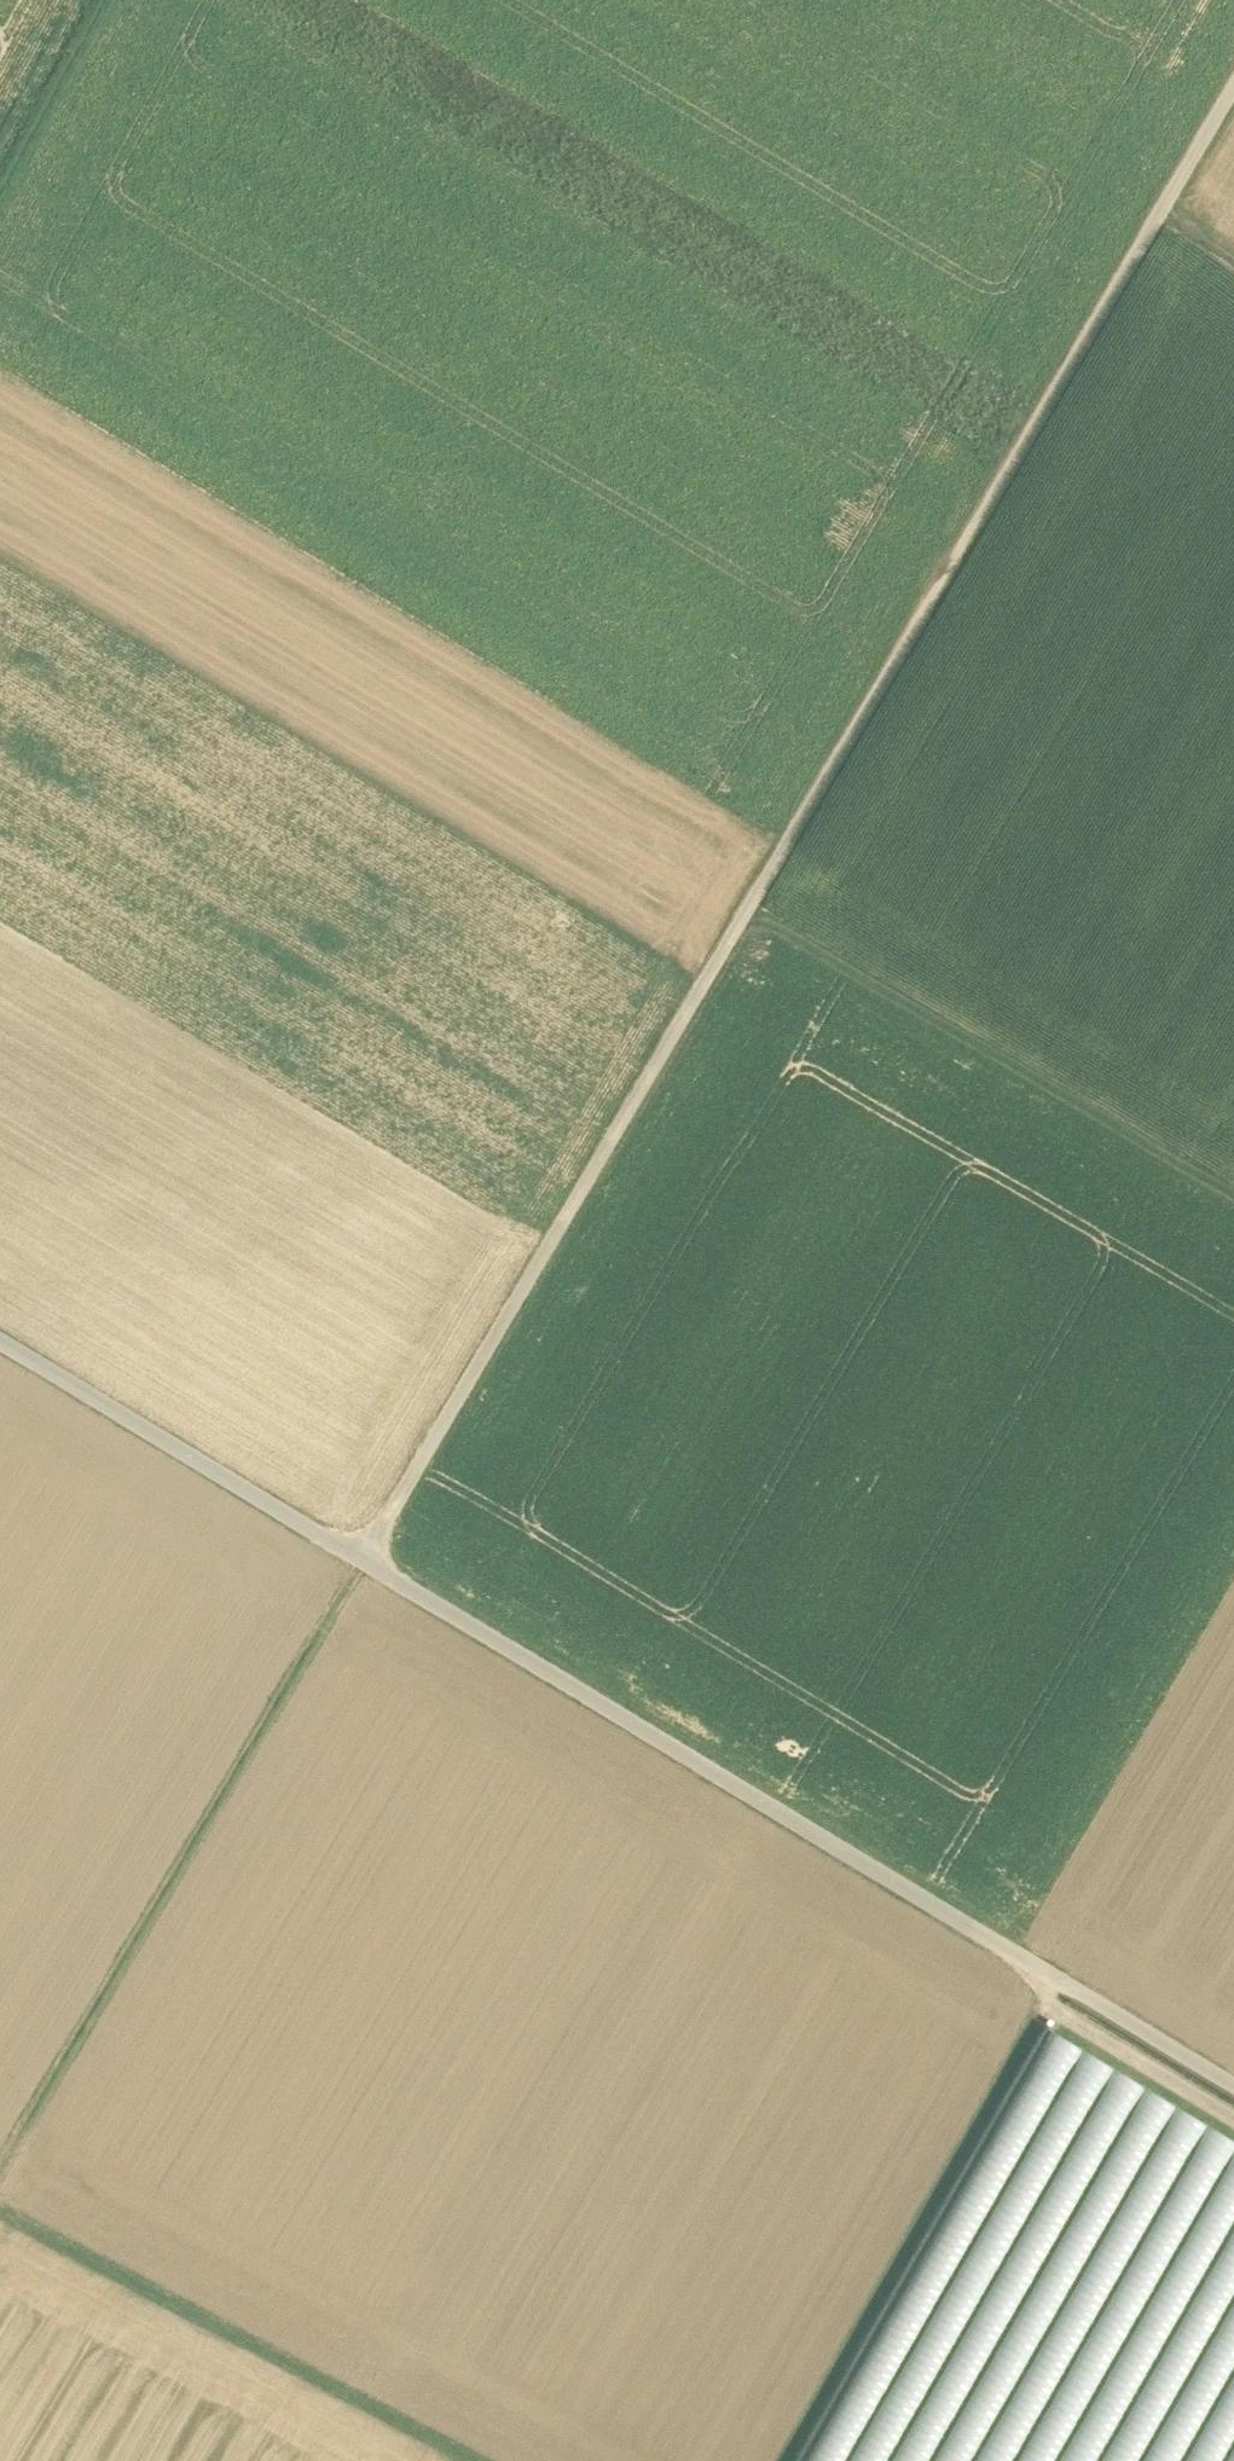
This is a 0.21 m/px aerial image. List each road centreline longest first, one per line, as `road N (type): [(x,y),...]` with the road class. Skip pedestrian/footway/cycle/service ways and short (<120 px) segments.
road 1 (track): [(0,2214),(362,1560),(1233,87)]
road 2 (track): [(0,1346),(1233,2093)]
road 3 (track): [(1233,1202),(743,917)]
road 4 (track): [(459,2460),(0,2221)]
road 5 (track): [(0,226),(123,0)]

